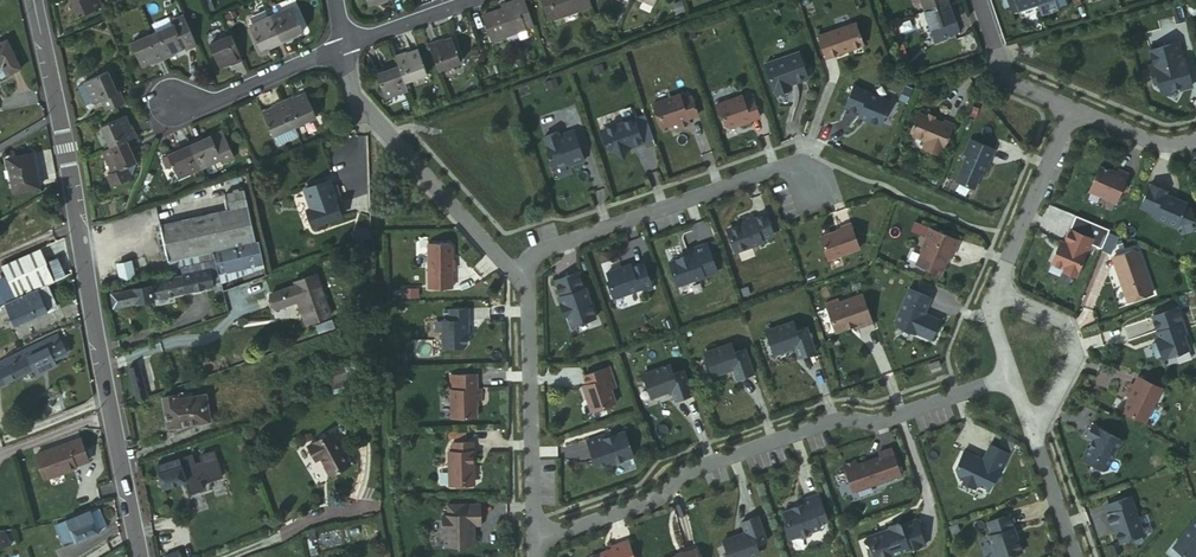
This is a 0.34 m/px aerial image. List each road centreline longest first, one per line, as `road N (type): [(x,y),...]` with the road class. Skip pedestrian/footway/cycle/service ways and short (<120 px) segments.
road 1 (secondary): [(34,0),(141,556)]
road 2 (residential): [(535,537),(669,494),(692,464),(843,415),(880,421),(1009,374)]
road 3 (residential): [(524,272),(545,250),(776,168),(802,172),(817,191)]
road 4 (residential): [(524,272),(506,266),(353,98),(341,43)]
road 5 (residential): [(535,537),(524,272)]
road 6 (residential): [(994,289),(1067,109)]
road 7 (residential): [(1032,425),(1075,354),(1062,321),(994,289)]
road 8 (residential): [(341,43),(220,102),(174,106)]
road 9 (residential): [(1067,109),(1007,79),(979,0)]
road 10 (residential): [(1032,425),(1076,556)]
road 11 (residential): [(1067,109),(1148,139),(1195,137)]
road 12 (residential): [(460,0),(341,43)]

